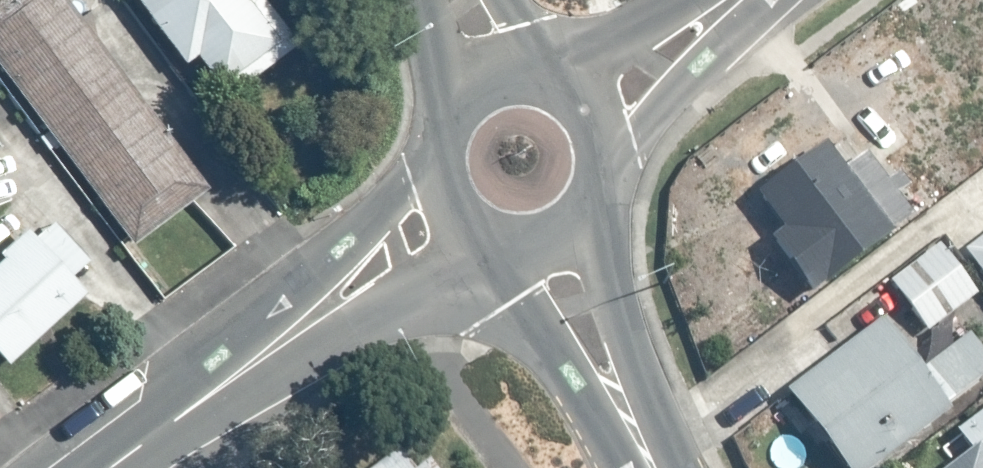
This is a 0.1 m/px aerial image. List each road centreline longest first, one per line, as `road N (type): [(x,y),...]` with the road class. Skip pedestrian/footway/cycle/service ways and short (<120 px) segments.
road 1 (tertiary): [(451,218),(425,224),(104,467)]
road 2 (secondary): [(546,245),(649,467)]
road 3 (residential): [(731,0),(588,102)]
road 4 (secondary): [(588,102),(605,133),(609,168),(599,201),(577,228),(546,245)]
road 5 (secondary): [(451,218),(434,187),(430,152),(439,119),(461,92),(492,75)]

